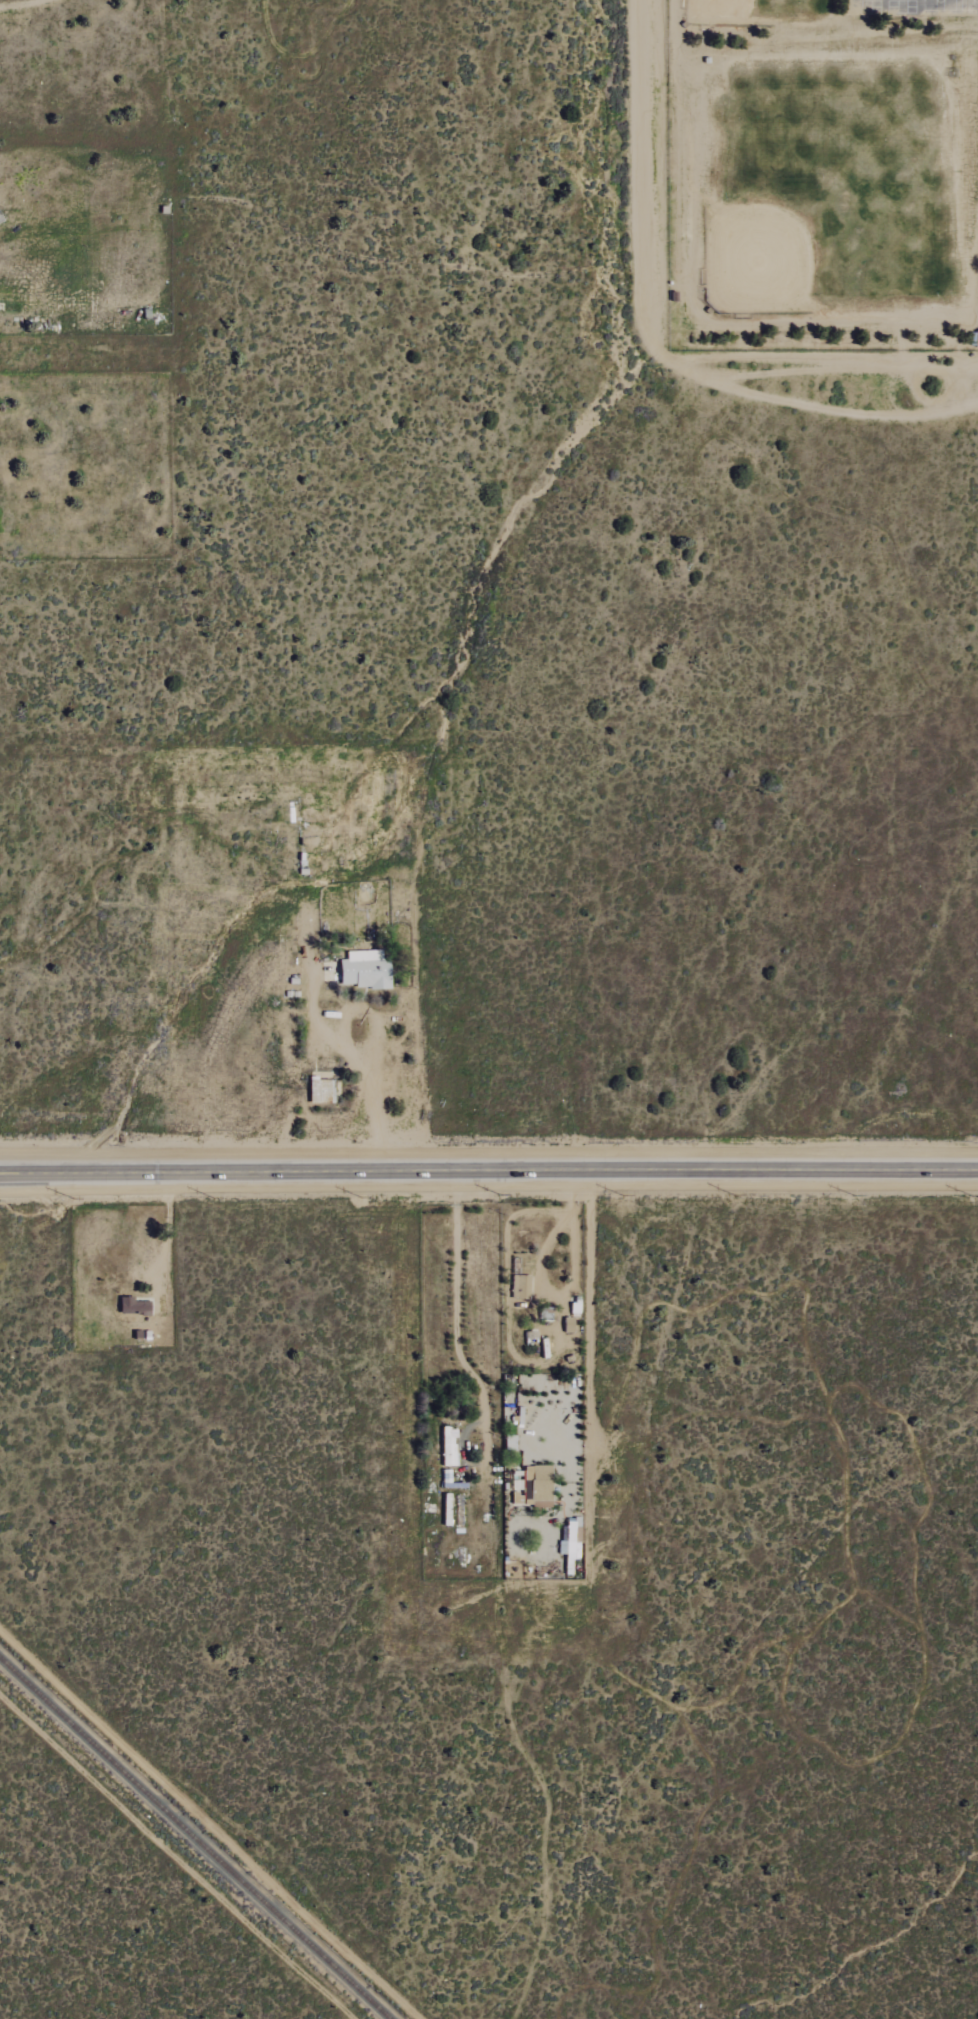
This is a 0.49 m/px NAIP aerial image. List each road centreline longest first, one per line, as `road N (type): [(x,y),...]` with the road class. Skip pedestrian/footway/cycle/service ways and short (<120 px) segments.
road 1 (secondary): [(0,1174),(977,1172)]
road 2 (track): [(977,361),(666,358),(653,351),(640,297),(639,0)]
road 3 (residential): [(588,1581),(594,1172)]

